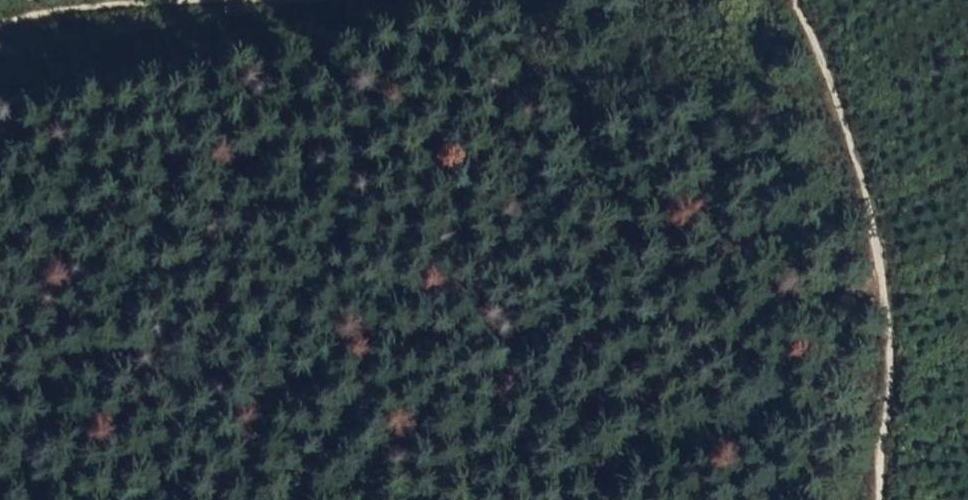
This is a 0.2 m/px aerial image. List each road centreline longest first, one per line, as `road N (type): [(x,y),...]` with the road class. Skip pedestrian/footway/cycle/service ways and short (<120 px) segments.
road 1 (track): [(791,0),(848,128),(890,313),(877,499)]
road 2 (track): [(0,25),(56,12),(362,0)]

